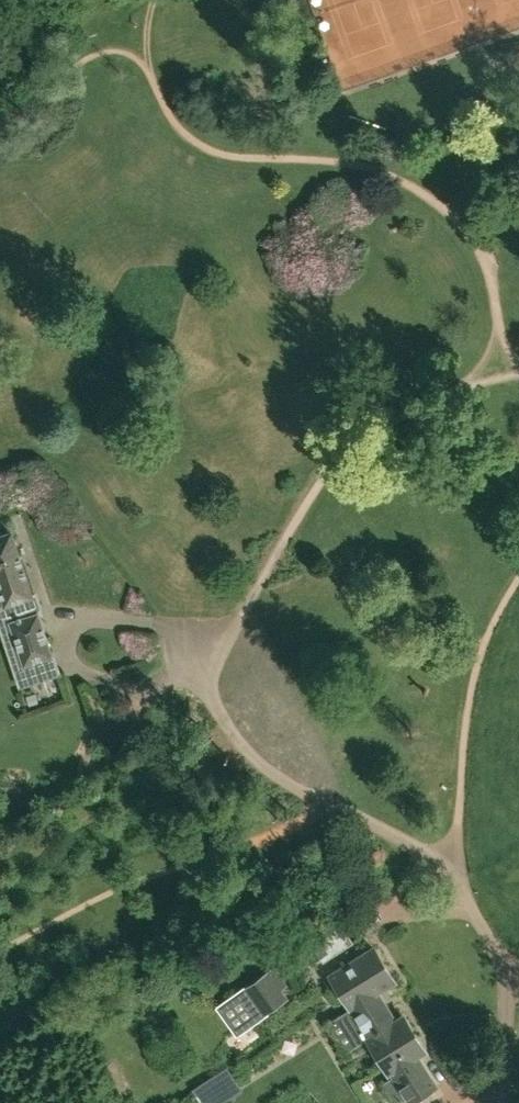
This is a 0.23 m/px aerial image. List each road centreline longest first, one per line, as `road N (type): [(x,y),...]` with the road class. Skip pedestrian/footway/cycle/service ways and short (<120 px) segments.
road 1 (track): [(323,801),(234,737),(218,714),(220,651),(239,615)]
road 2 (track): [(500,1102),(503,969),(455,875)]
road 3 (track): [(455,875),(323,801)]

